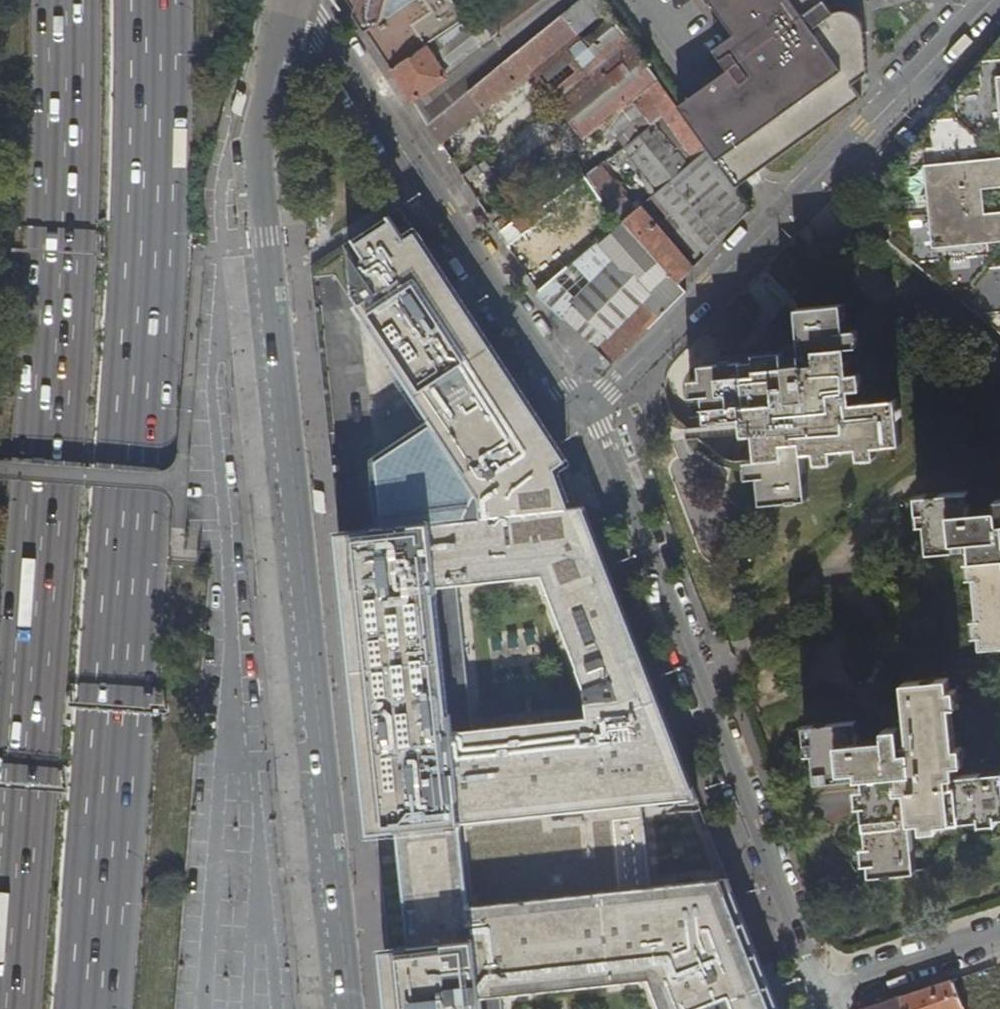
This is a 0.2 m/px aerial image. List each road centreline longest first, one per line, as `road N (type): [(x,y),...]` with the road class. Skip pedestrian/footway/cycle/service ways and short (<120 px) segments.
road 1 (unclassified): [(288,0),(256,148),(290,525),(348,1008)]
road 2 (trunk): [(69,0),(64,245),(1,1008)]
road 3 (trunk): [(101,977),(144,273),(147,0)]
road 4 (residential): [(821,993),(590,411)]
road 5 (residential): [(985,0),(590,411)]
road 6 (unclassified): [(590,411),(561,391),(426,182),(292,0)]
road 7 (residential): [(821,993),(999,937)]

